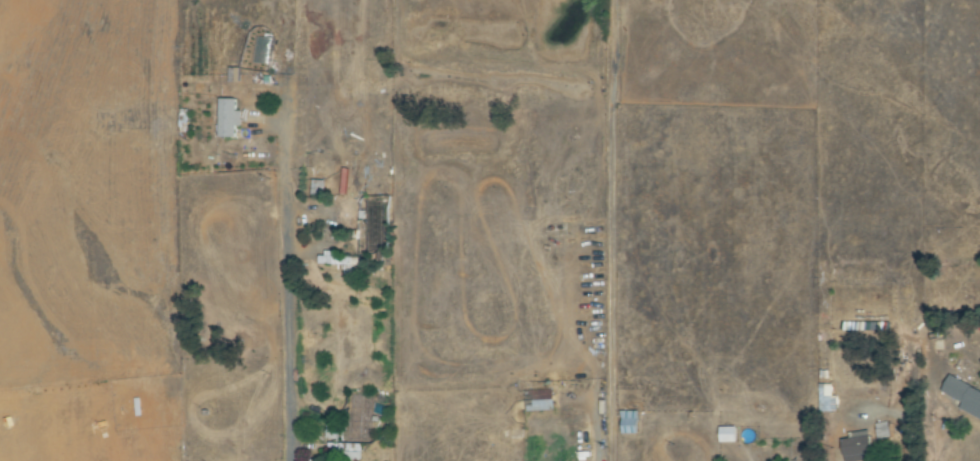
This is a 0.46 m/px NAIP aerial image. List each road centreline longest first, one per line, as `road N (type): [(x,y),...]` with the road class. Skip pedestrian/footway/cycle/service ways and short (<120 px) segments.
road 1 (residential): [(306,460),(307,174)]
road 2 (residential): [(307,298),(372,263),(450,239)]

